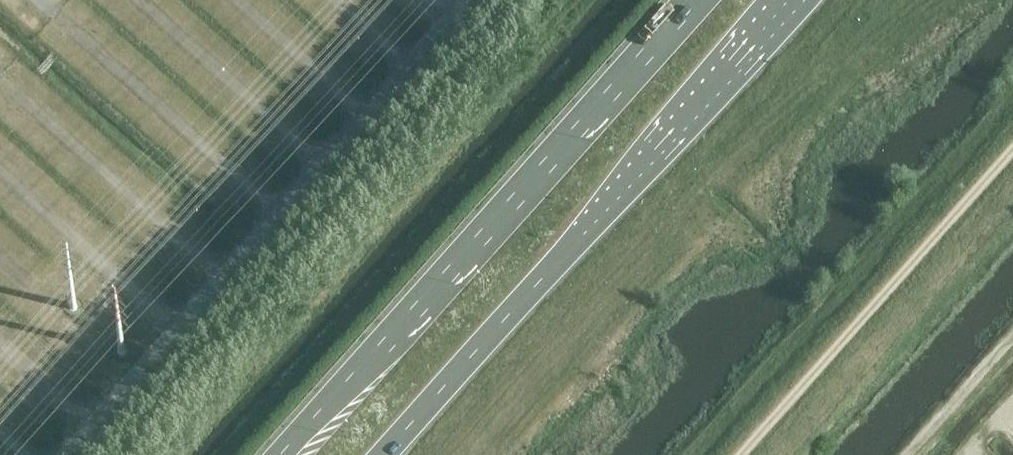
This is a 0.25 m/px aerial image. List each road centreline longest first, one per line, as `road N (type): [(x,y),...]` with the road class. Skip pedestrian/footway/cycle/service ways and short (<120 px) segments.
road 1 (trunk): [(695,0),(287,454)]
road 2 (trunk): [(392,454),(799,0)]

